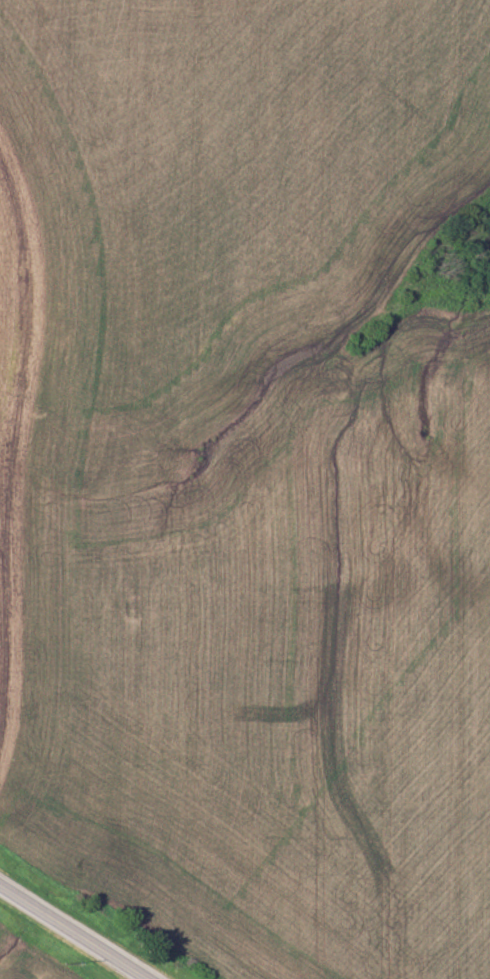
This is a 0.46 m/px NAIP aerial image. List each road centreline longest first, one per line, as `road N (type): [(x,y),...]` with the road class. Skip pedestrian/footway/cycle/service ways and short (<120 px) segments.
road 1 (primary): [(0,885),(151,978)]

